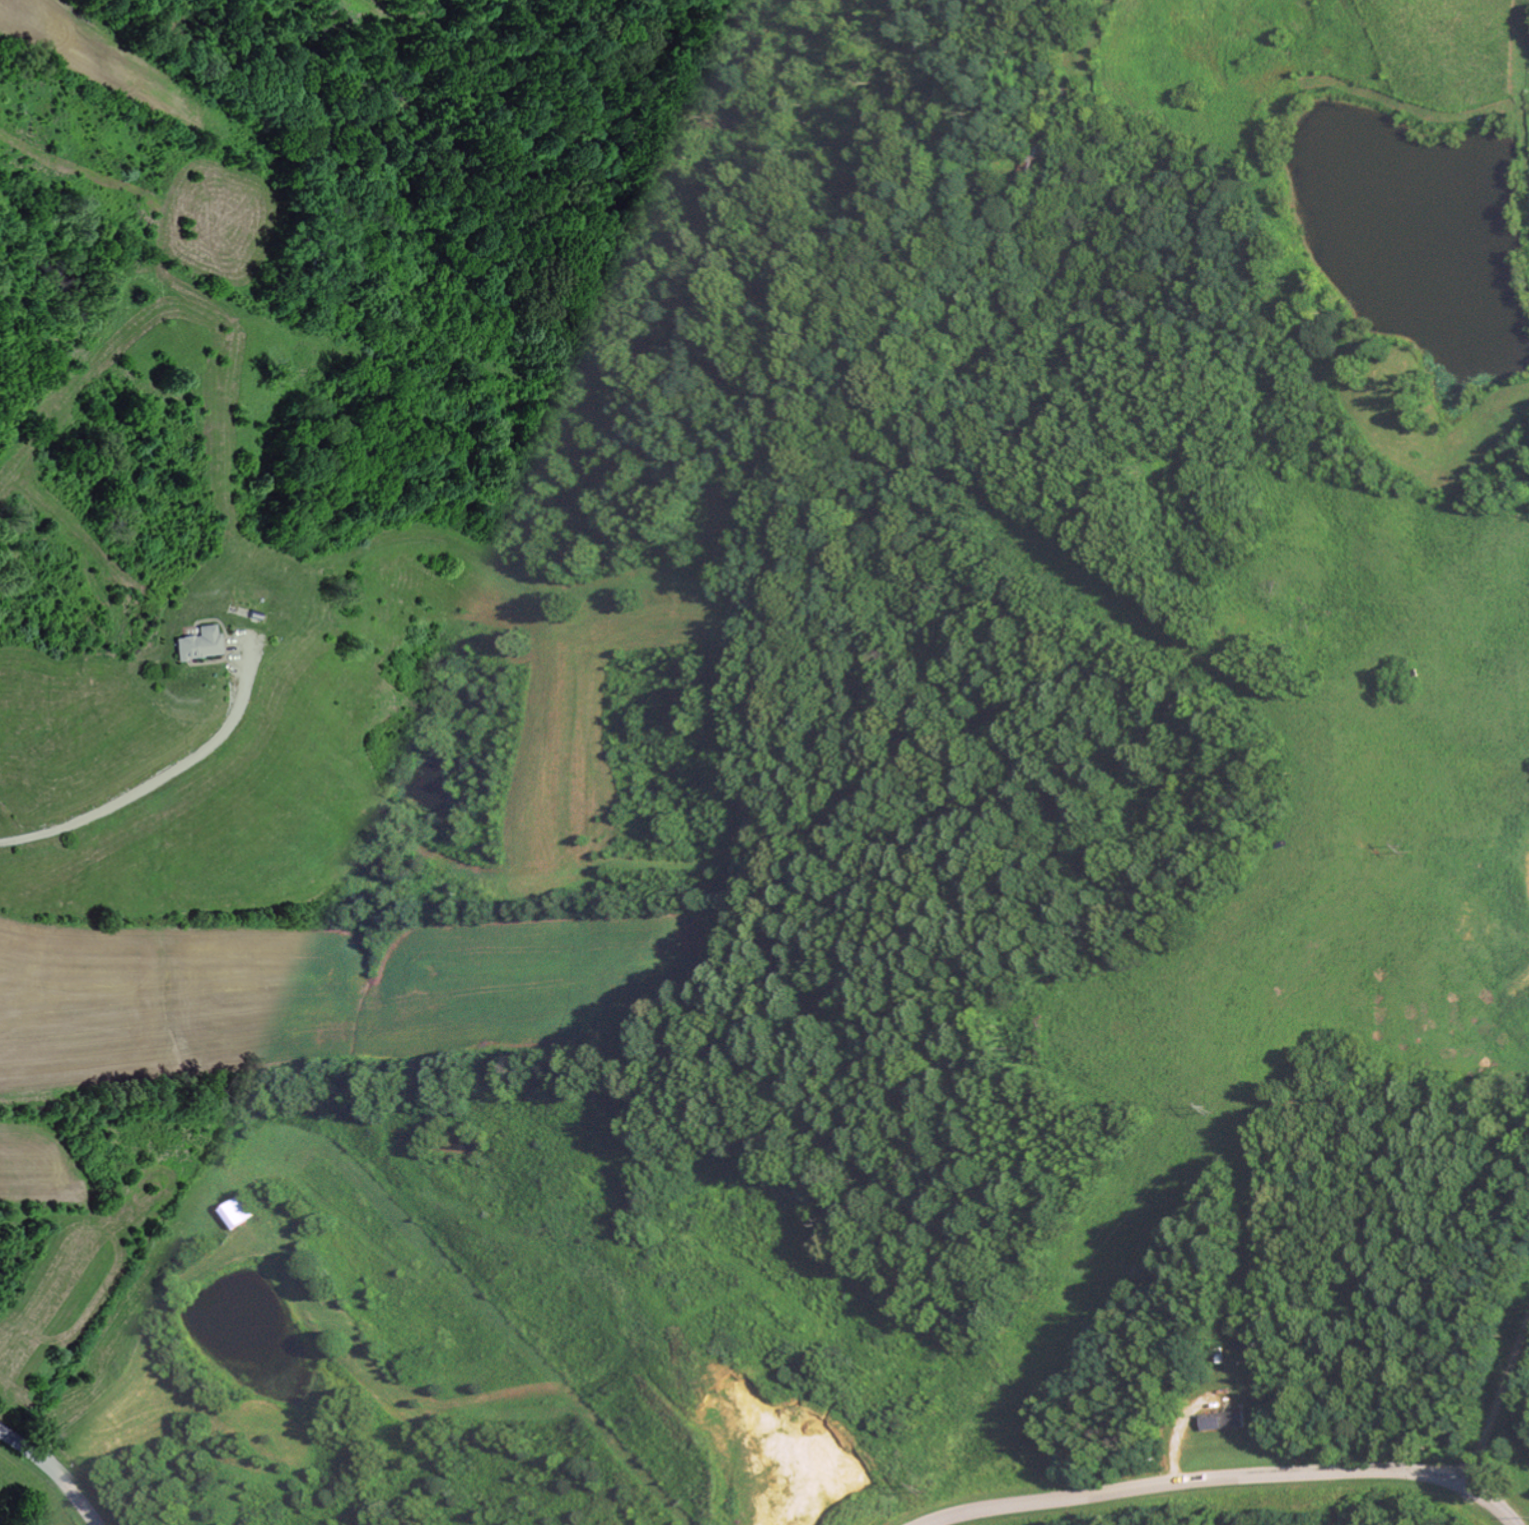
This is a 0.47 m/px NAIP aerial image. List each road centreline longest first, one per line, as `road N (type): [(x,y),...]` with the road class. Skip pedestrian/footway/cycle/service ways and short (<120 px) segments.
road 1 (residential): [(1519,1524),(1454,1477),(1379,1467),(1176,1479),(935,1519)]
road 2 (residential): [(0,847),(29,843),(166,781),(240,716),(257,647)]
road 3 (residential): [(0,1430),(55,1471),(100,1524)]

